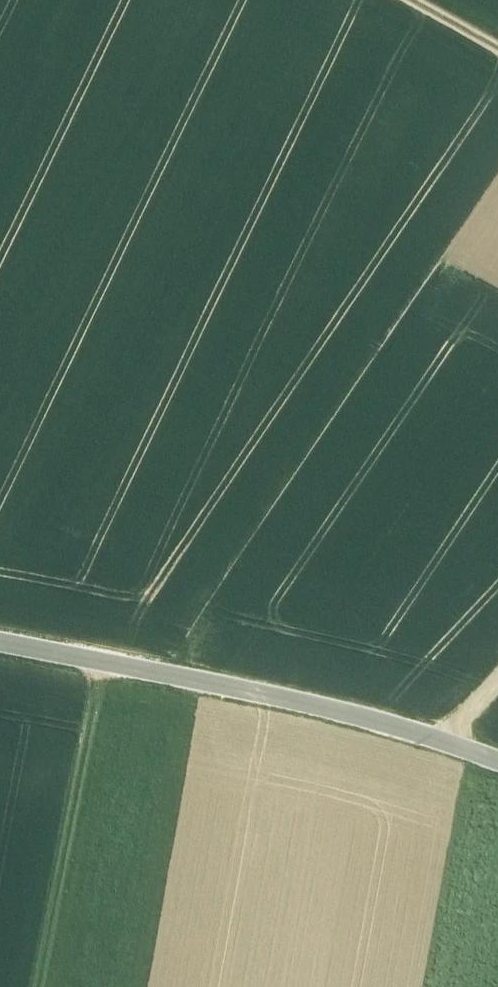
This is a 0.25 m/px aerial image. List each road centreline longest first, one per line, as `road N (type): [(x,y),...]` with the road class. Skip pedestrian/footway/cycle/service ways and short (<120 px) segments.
road 1 (secondary): [(497,761),(354,713),(0,642)]
road 2 (track): [(93,660),(35,986)]

